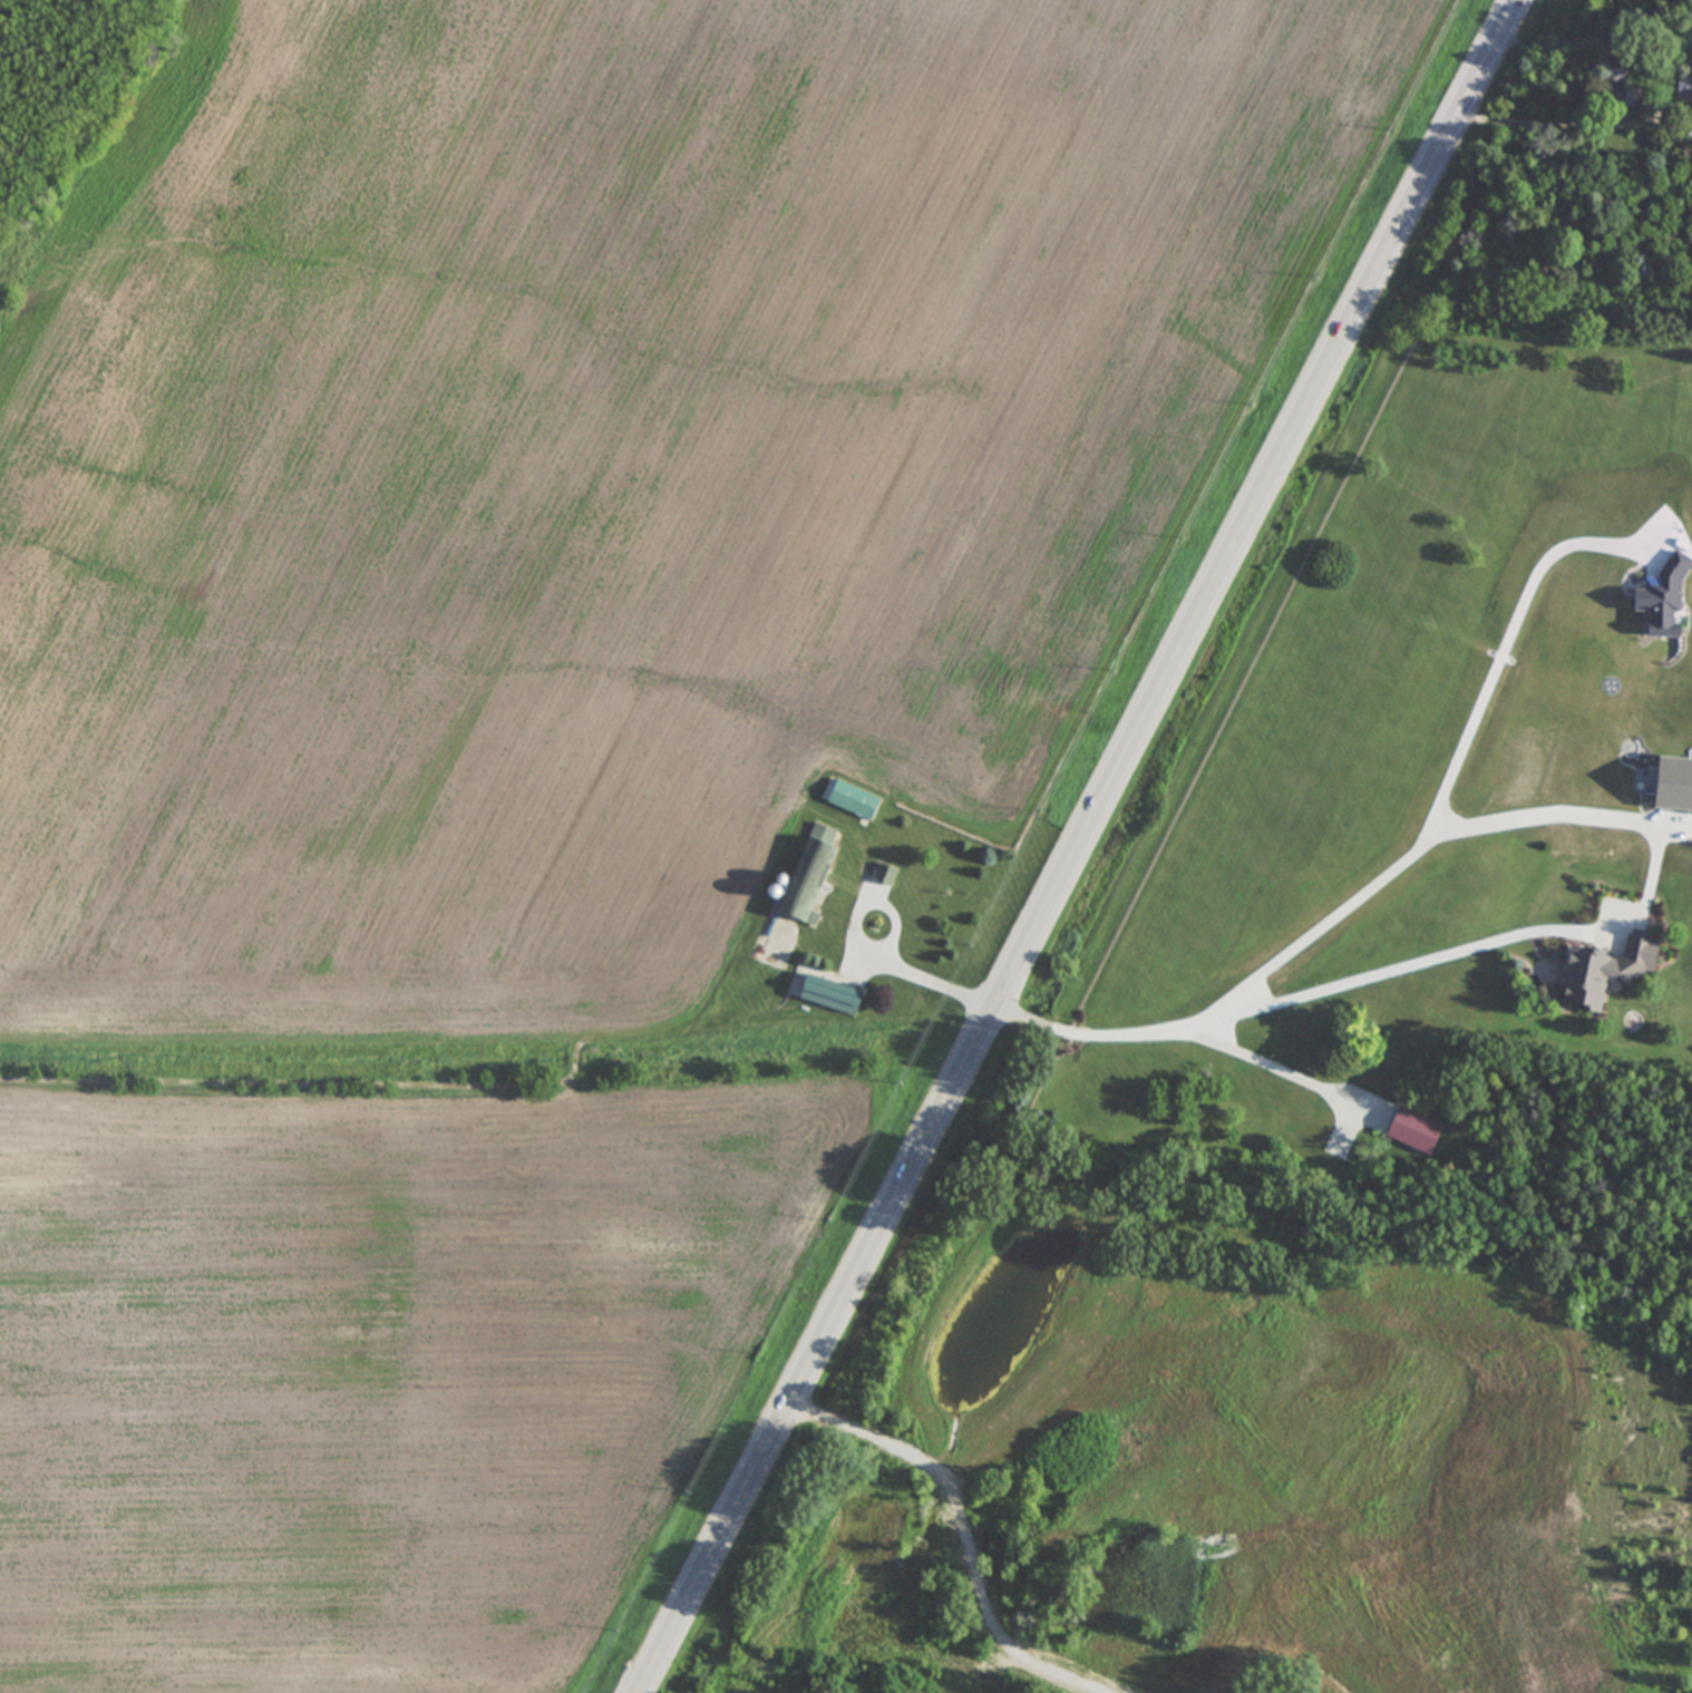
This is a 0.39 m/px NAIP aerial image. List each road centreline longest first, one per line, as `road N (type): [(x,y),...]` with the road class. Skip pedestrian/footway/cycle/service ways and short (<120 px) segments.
road 1 (primary): [(1524,0),(643,1692)]

